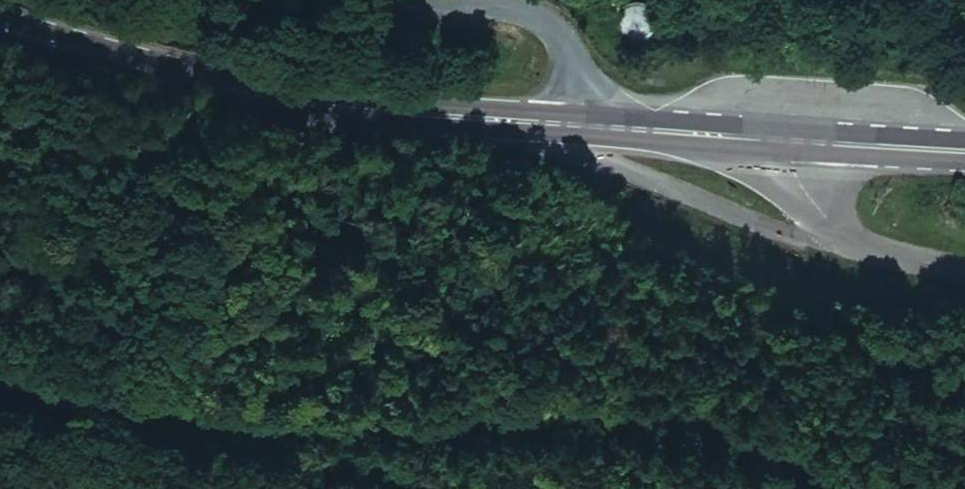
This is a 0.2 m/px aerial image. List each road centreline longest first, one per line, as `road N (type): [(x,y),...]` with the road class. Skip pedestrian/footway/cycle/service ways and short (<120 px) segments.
road 1 (secondary): [(0,25),(317,105),(586,126)]
road 2 (tertiary): [(792,141),(799,185),(839,233),(855,244),(964,269)]
road 3 (tertiary): [(447,0),(516,9),(560,38),(576,62),(586,126)]
road 4 (secondary): [(586,126),(792,141)]
road 5 (secondary): [(792,141),(964,154)]

